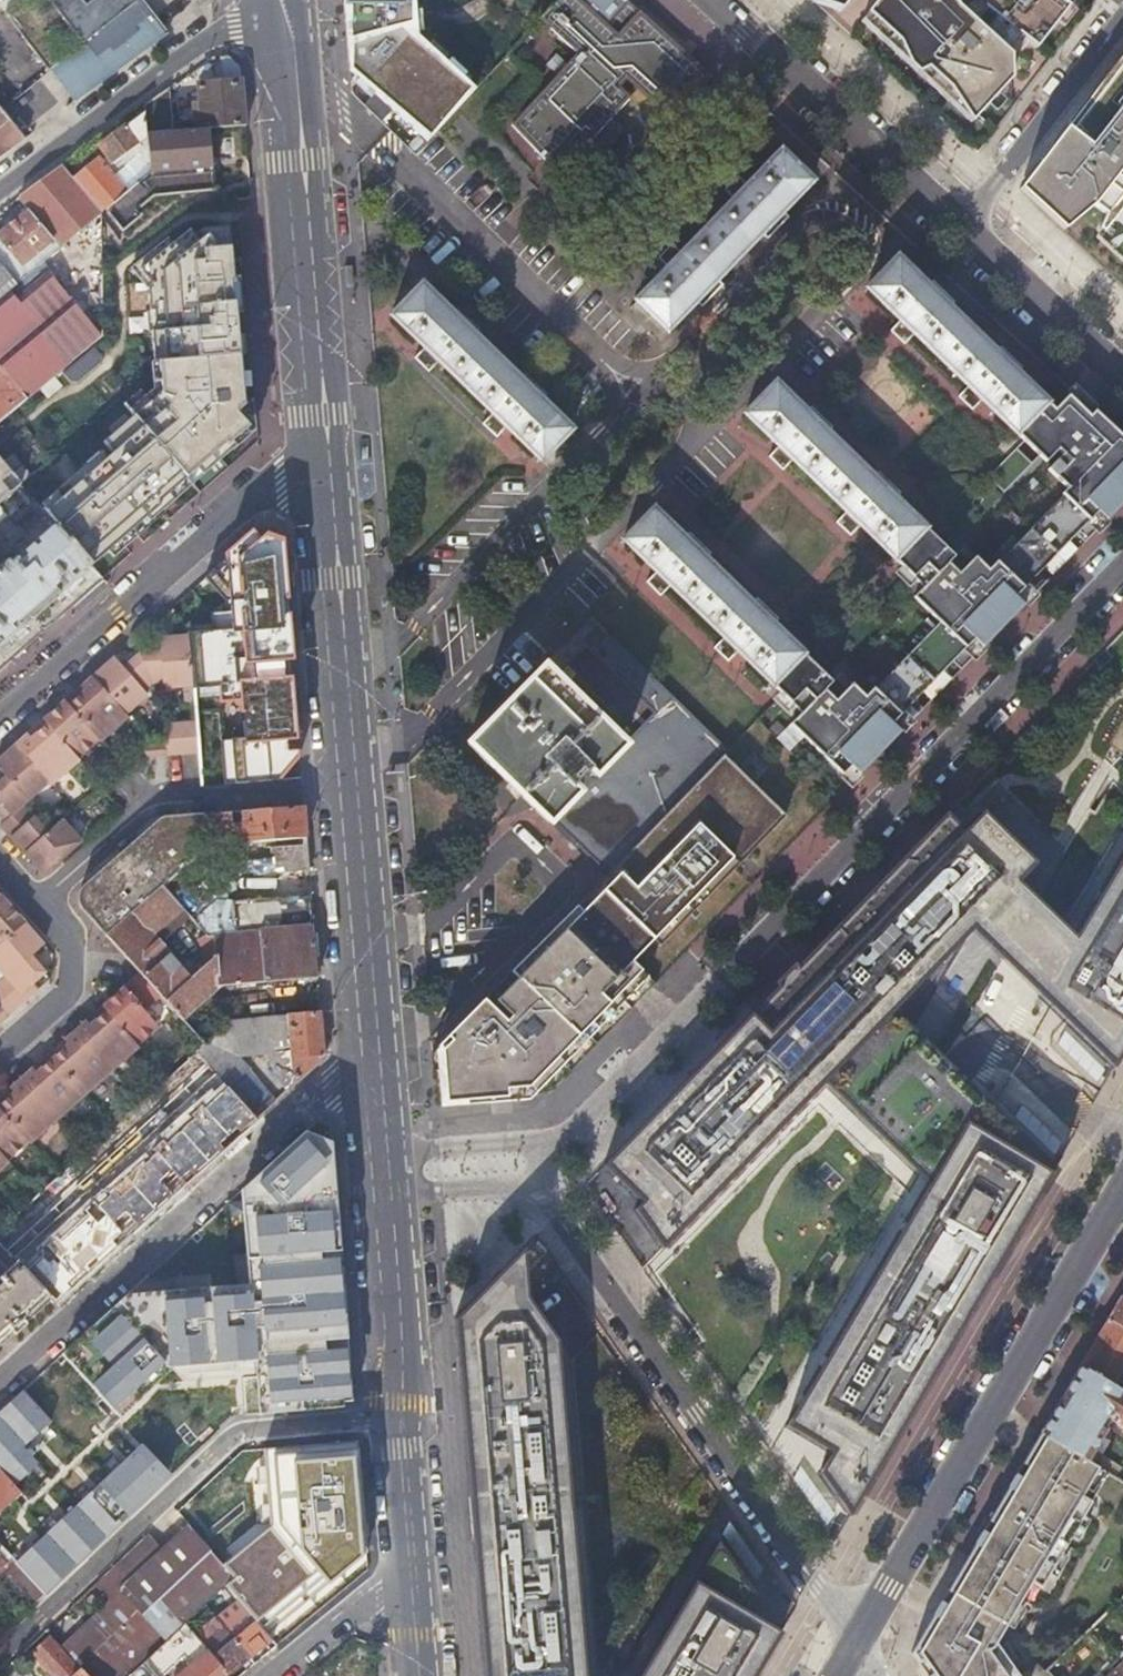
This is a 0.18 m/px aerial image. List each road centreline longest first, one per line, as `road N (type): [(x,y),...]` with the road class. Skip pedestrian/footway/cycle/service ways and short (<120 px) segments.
road 1 (residential): [(1122,572),(563,1139),(528,1142)]
road 2 (residential): [(698,438),(863,270),(865,246),(854,221),(826,215),(797,228),(635,390)]
road 3 (residential): [(532,1183),(855,1642)]
road 4 (tertiary): [(855,1642),(1122,1206)]
road 5 (residential): [(375,1054),(0,1386)]
road 6 (residential): [(353,792),(698,438)]
road 7 (residential): [(400,1421),(242,1433),(0,1656)]
road 8 (residential): [(635,390),(308,85)]
road 9 (secondary): [(266,0),(313,416),(327,437)]
road 10 (residential): [(0,724),(327,437)]
road 11 (residential): [(635,390),(345,681)]
road 12 (secondary): [(327,437),(335,414),(308,85)]
road 13 (residential): [(712,0),(958,229)]
road 14 (residential): [(257,0),(0,205)]
road 15 (residential): [(958,229),(1122,20)]
road 16 (secondary): [(375,1054),(353,792)]
road 17 (secondary): [(345,681),(327,437)]
road 18 (secondary): [(400,1421),(385,1191)]
road 19 (residential): [(958,229),(1122,379)]
road 20 (residential): [(39,904),(149,806),(195,792)]
road 21 (residential): [(39,904),(72,940),(66,984),(0,1045)]
road 22 (secondary): [(412,1593),(400,1421)]
road 23 (residential): [(281,1675),(375,1599),(412,1593)]
road 24 (residential): [(385,1191),(532,1183)]
road 25 (residential): [(528,1142),(382,1149)]

